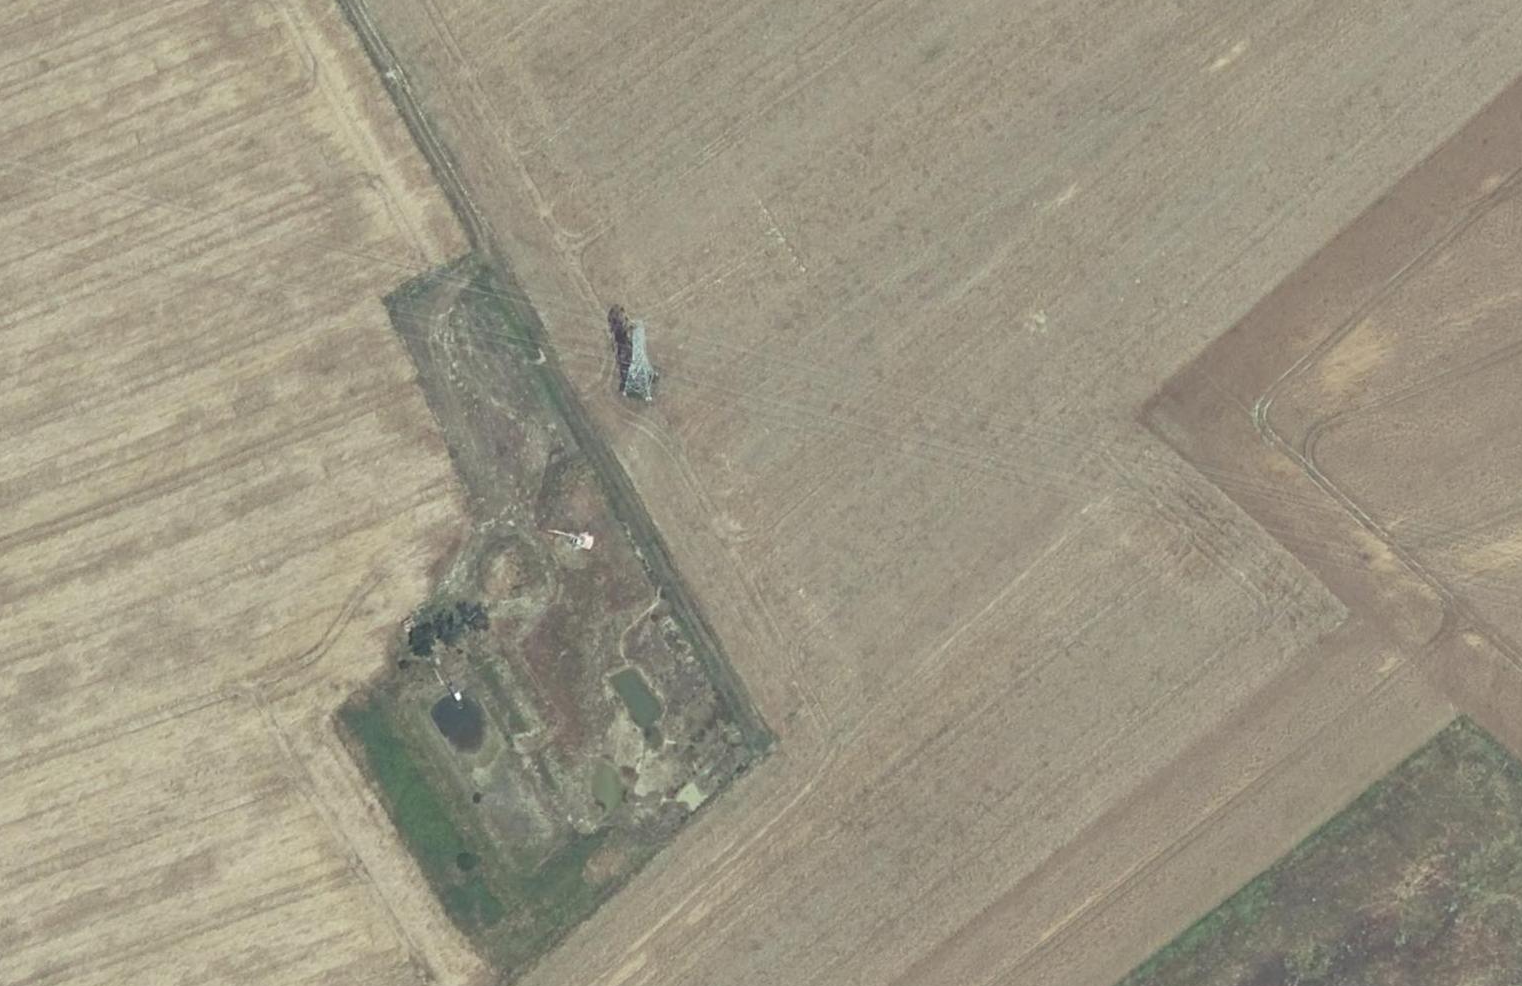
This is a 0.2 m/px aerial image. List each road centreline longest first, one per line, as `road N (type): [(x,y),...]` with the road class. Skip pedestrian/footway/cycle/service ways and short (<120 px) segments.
road 1 (track): [(497,266),(349,0)]

